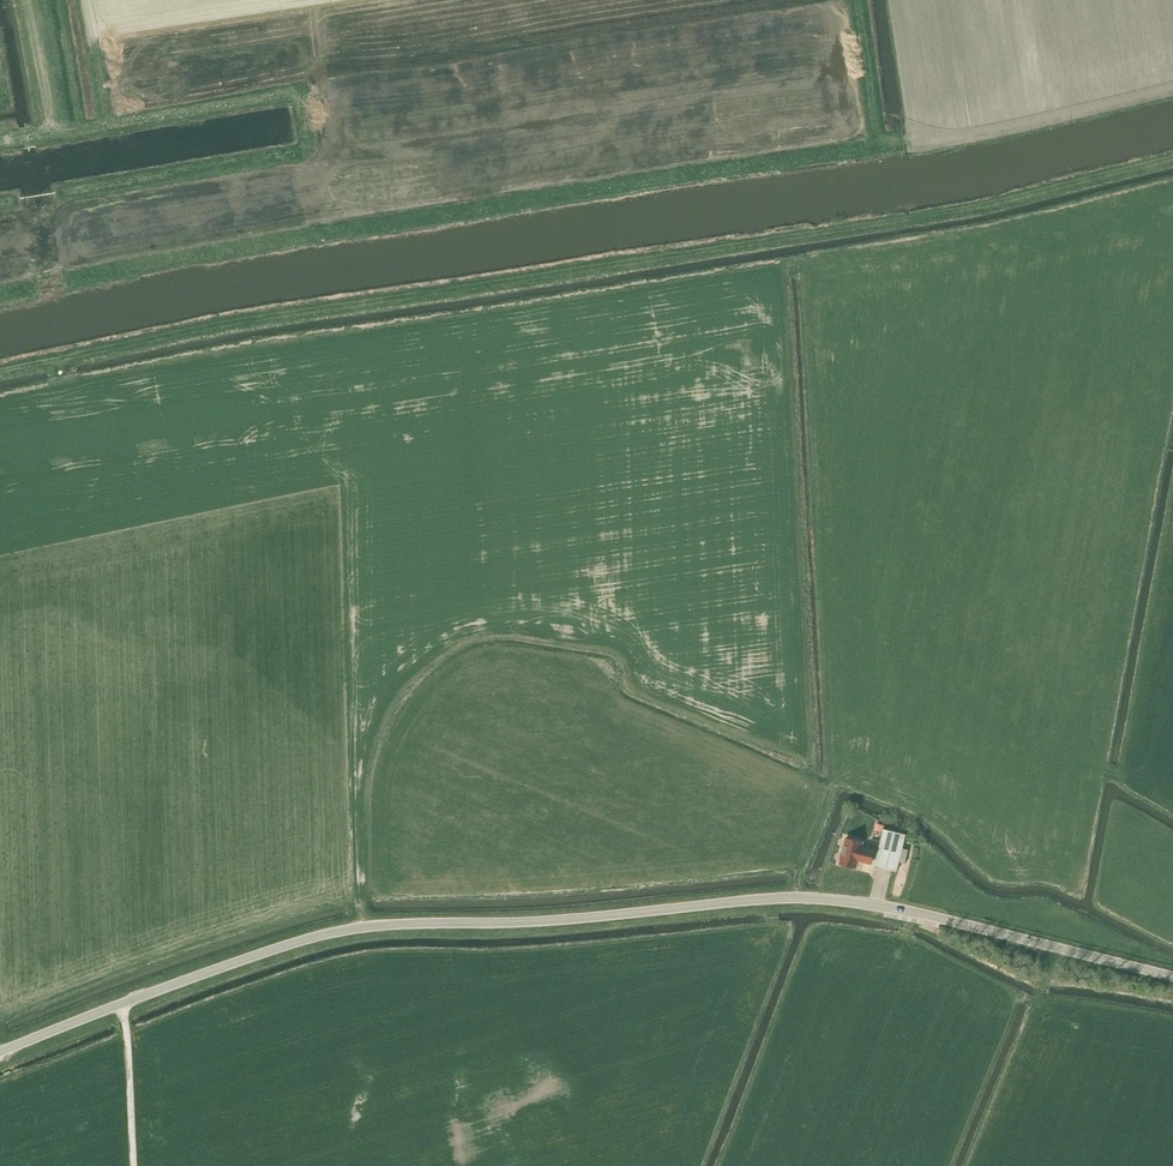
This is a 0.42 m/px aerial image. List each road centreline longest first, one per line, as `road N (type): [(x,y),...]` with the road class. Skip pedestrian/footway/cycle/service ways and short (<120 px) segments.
road 1 (tertiary): [(0,1054),(335,932),(553,926),(768,900),(874,905),(1172,979)]
road 2 (track): [(127,1006),(134,1165)]

